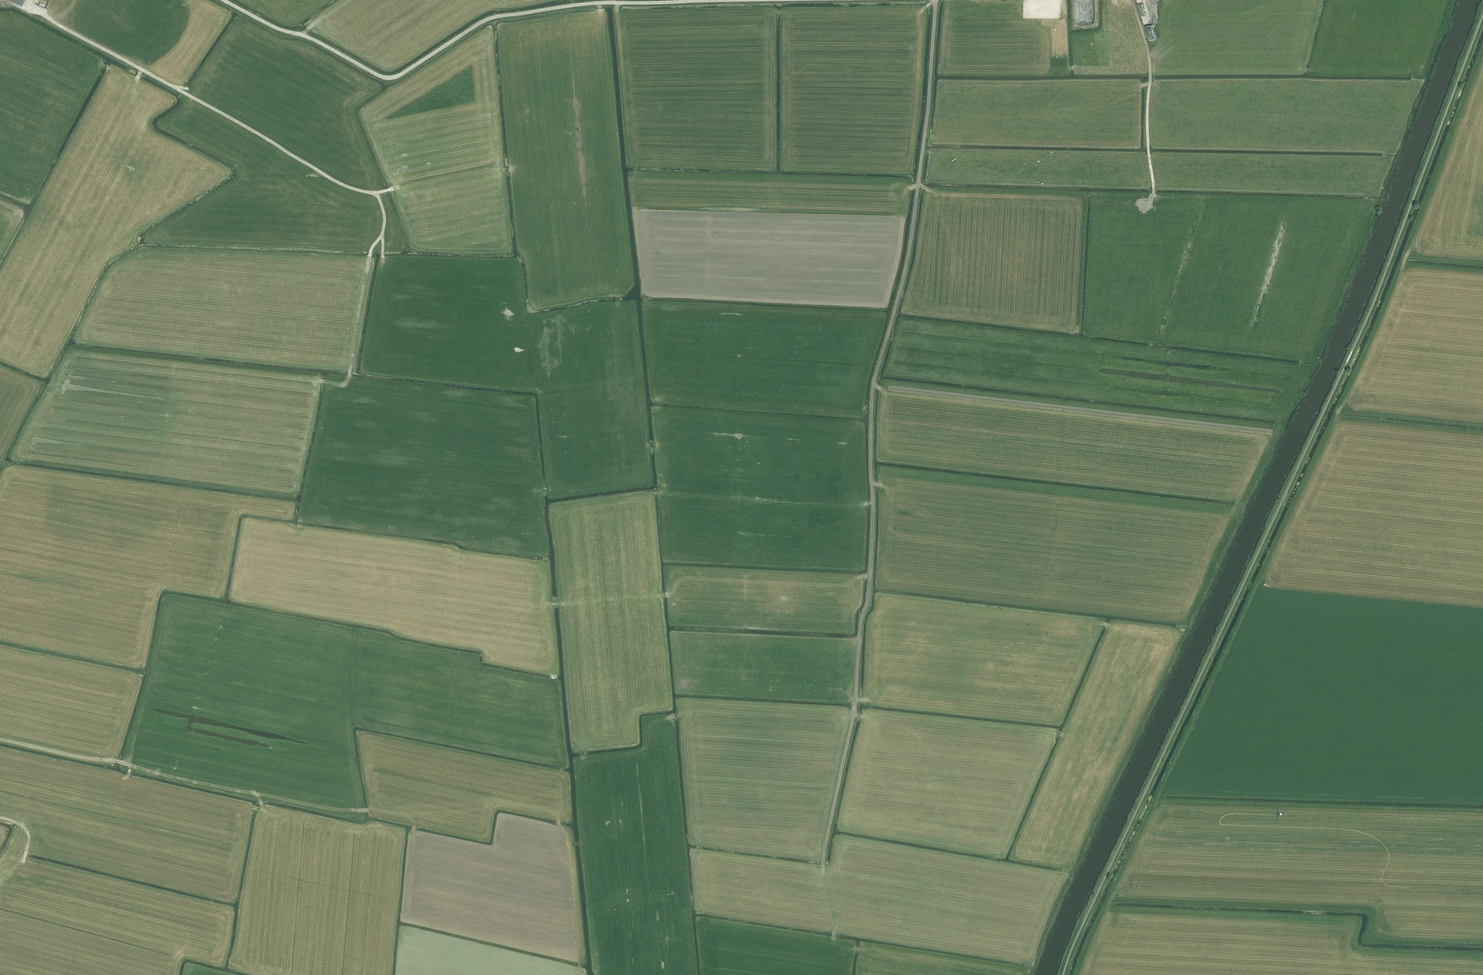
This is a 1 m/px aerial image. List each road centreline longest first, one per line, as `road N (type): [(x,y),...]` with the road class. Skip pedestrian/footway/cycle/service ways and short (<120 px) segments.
road 1 (track): [(936,0),(910,250),(874,384),(869,596),(823,867)]
road 2 (track): [(392,189),(368,192),(330,178),(63,27),(28,6),(31,0)]
road 3 (track): [(1154,196),(1150,62),(1131,0)]

